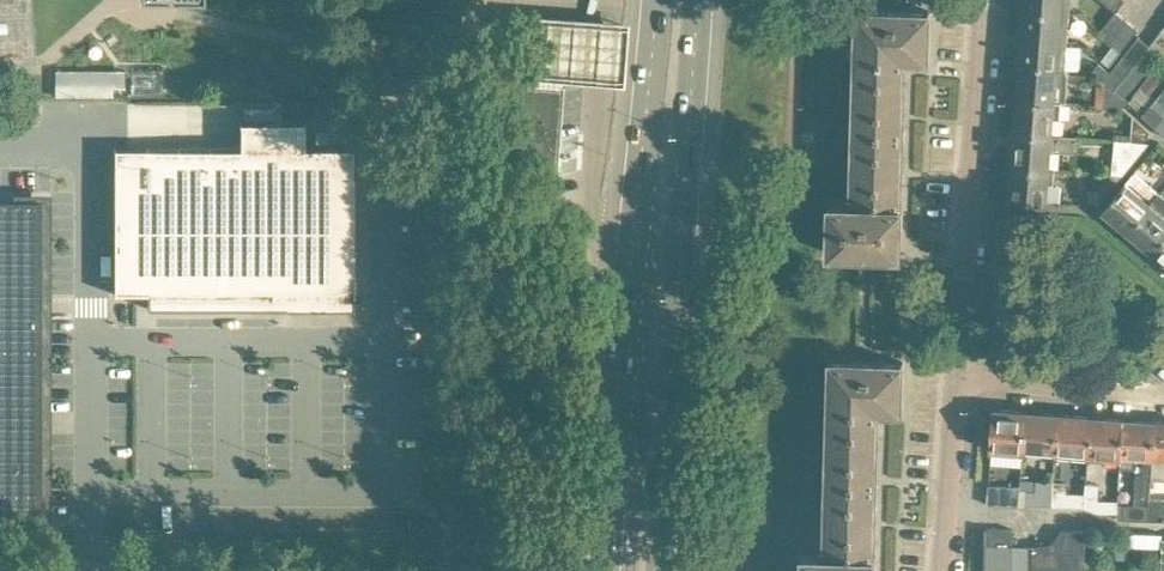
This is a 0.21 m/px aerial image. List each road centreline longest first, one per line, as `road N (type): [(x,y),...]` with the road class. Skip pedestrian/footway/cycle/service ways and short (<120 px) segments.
road 1 (secondary): [(655,0),(606,570)]
road 2 (secondary): [(658,570),(698,0)]
road 3 (residential): [(953,379),(983,0)]
road 4 (residential): [(1163,396),(953,379)]
road 5 (residential): [(941,570),(953,379)]

